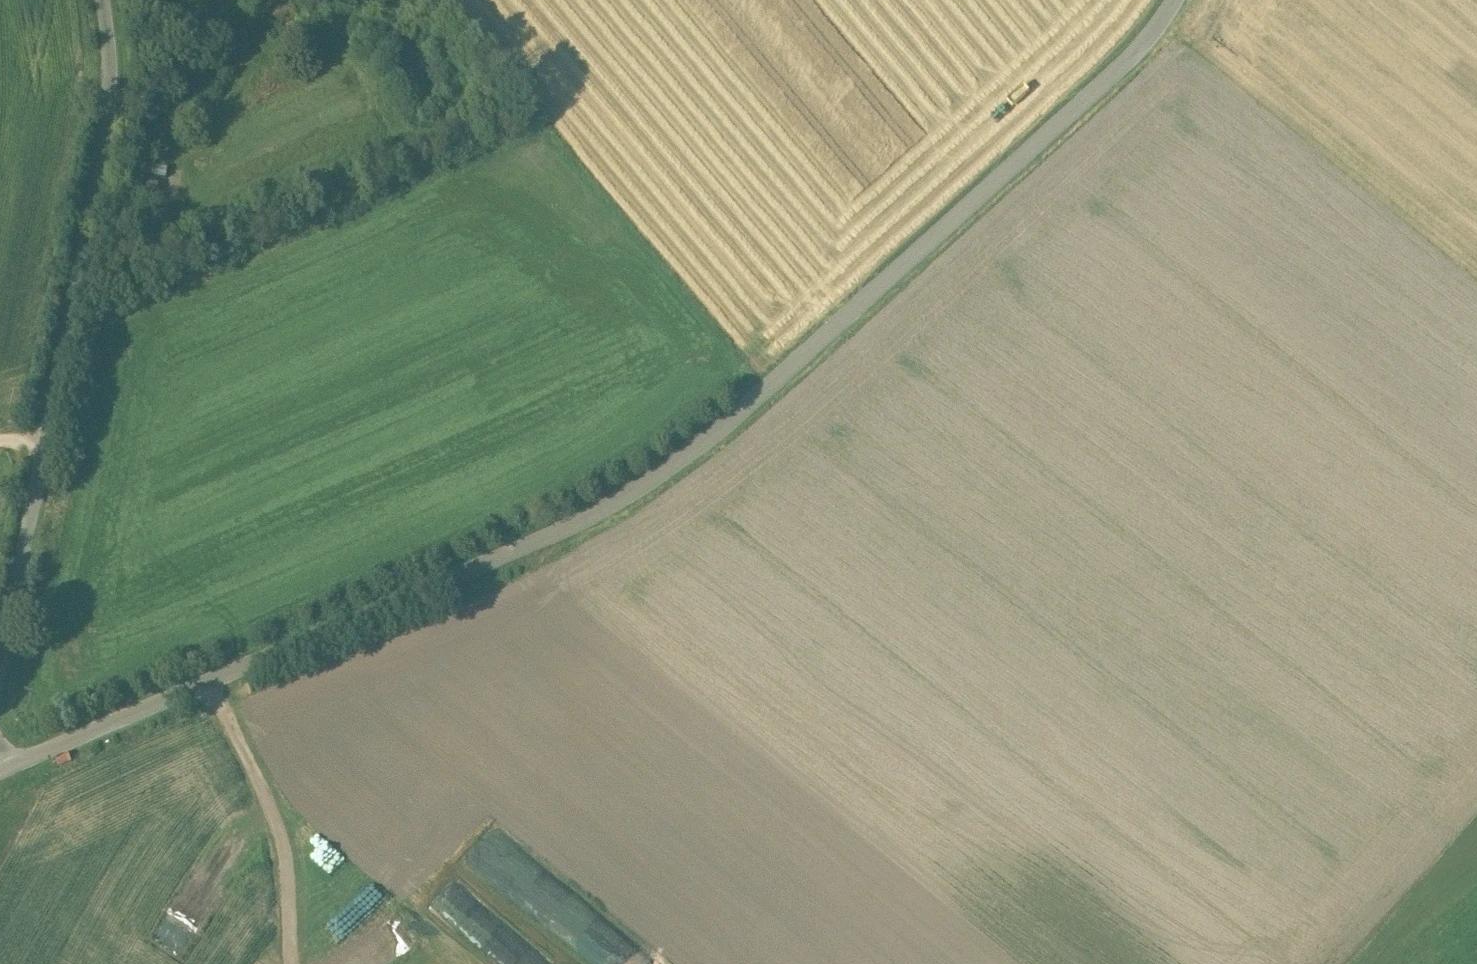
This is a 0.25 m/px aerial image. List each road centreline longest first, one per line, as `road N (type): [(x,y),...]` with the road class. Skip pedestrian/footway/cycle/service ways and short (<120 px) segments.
road 1 (unclassified): [(0,770),(566,530),(638,490),(732,420),(1107,80),(1155,33),(1174,0)]
road 2 (unclassified): [(0,667),(110,112),(102,0)]

